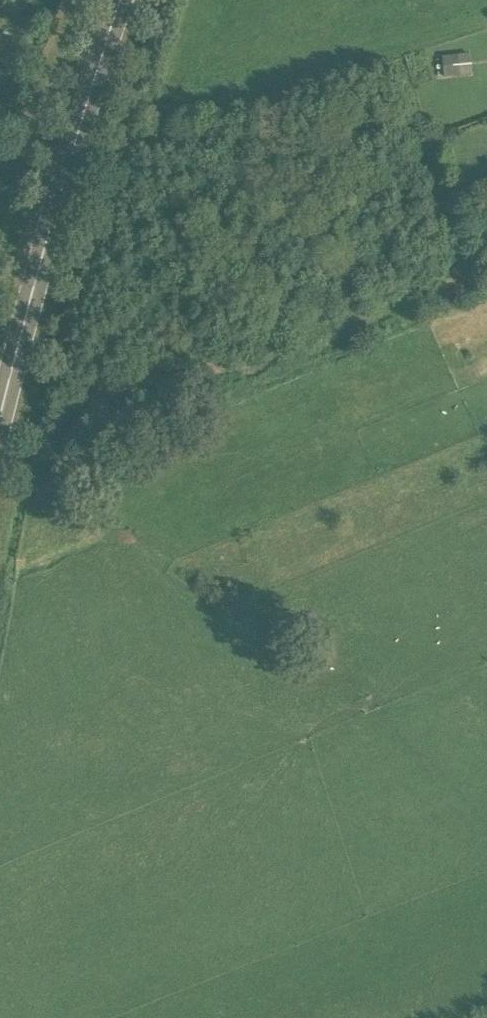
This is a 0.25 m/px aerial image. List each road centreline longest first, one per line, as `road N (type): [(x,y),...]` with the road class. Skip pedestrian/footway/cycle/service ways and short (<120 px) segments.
road 1 (primary): [(0,412),(125,0)]

